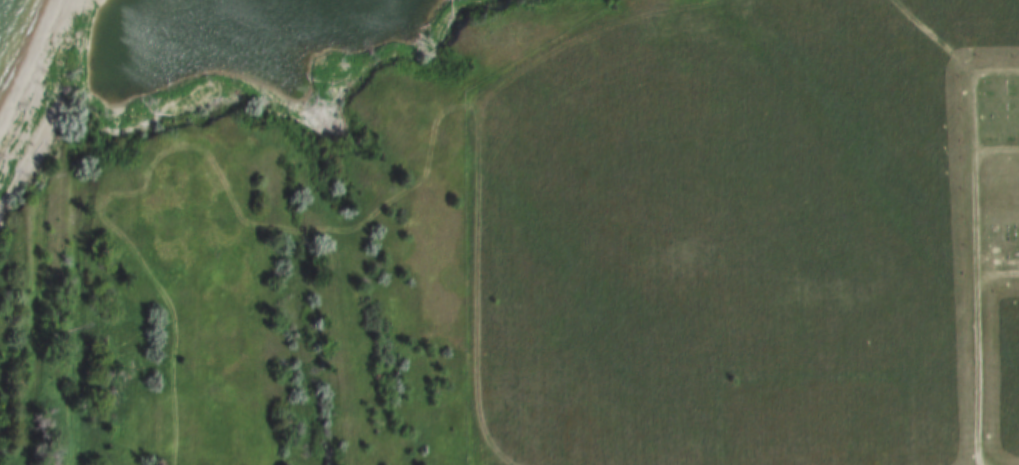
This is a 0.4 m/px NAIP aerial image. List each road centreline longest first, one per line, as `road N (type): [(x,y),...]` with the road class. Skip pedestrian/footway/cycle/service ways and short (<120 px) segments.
road 1 (track): [(474,104),(484,393),(493,434),(536,464)]

